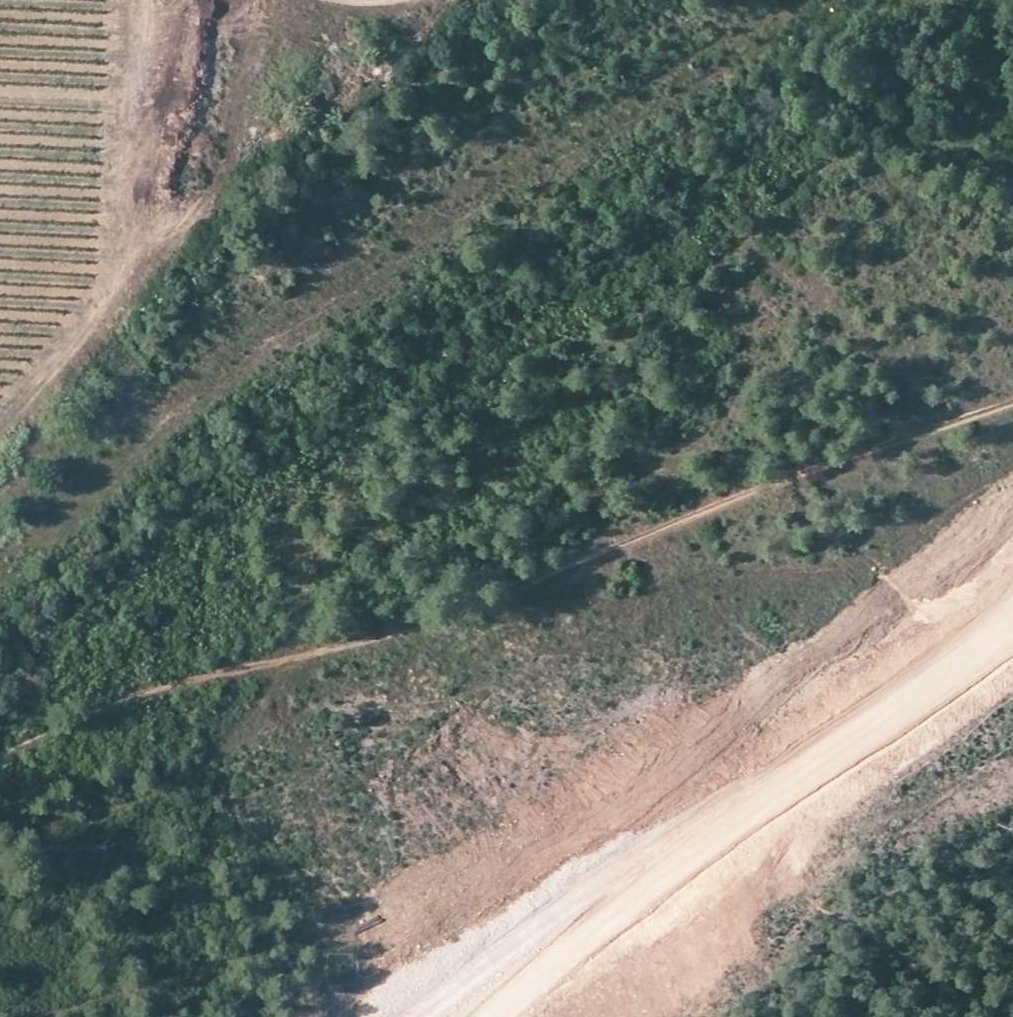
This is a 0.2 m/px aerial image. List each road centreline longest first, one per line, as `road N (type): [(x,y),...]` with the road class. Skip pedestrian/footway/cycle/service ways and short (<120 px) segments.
road 1 (primary): [(1012,595),(701,817),(483,1016)]

